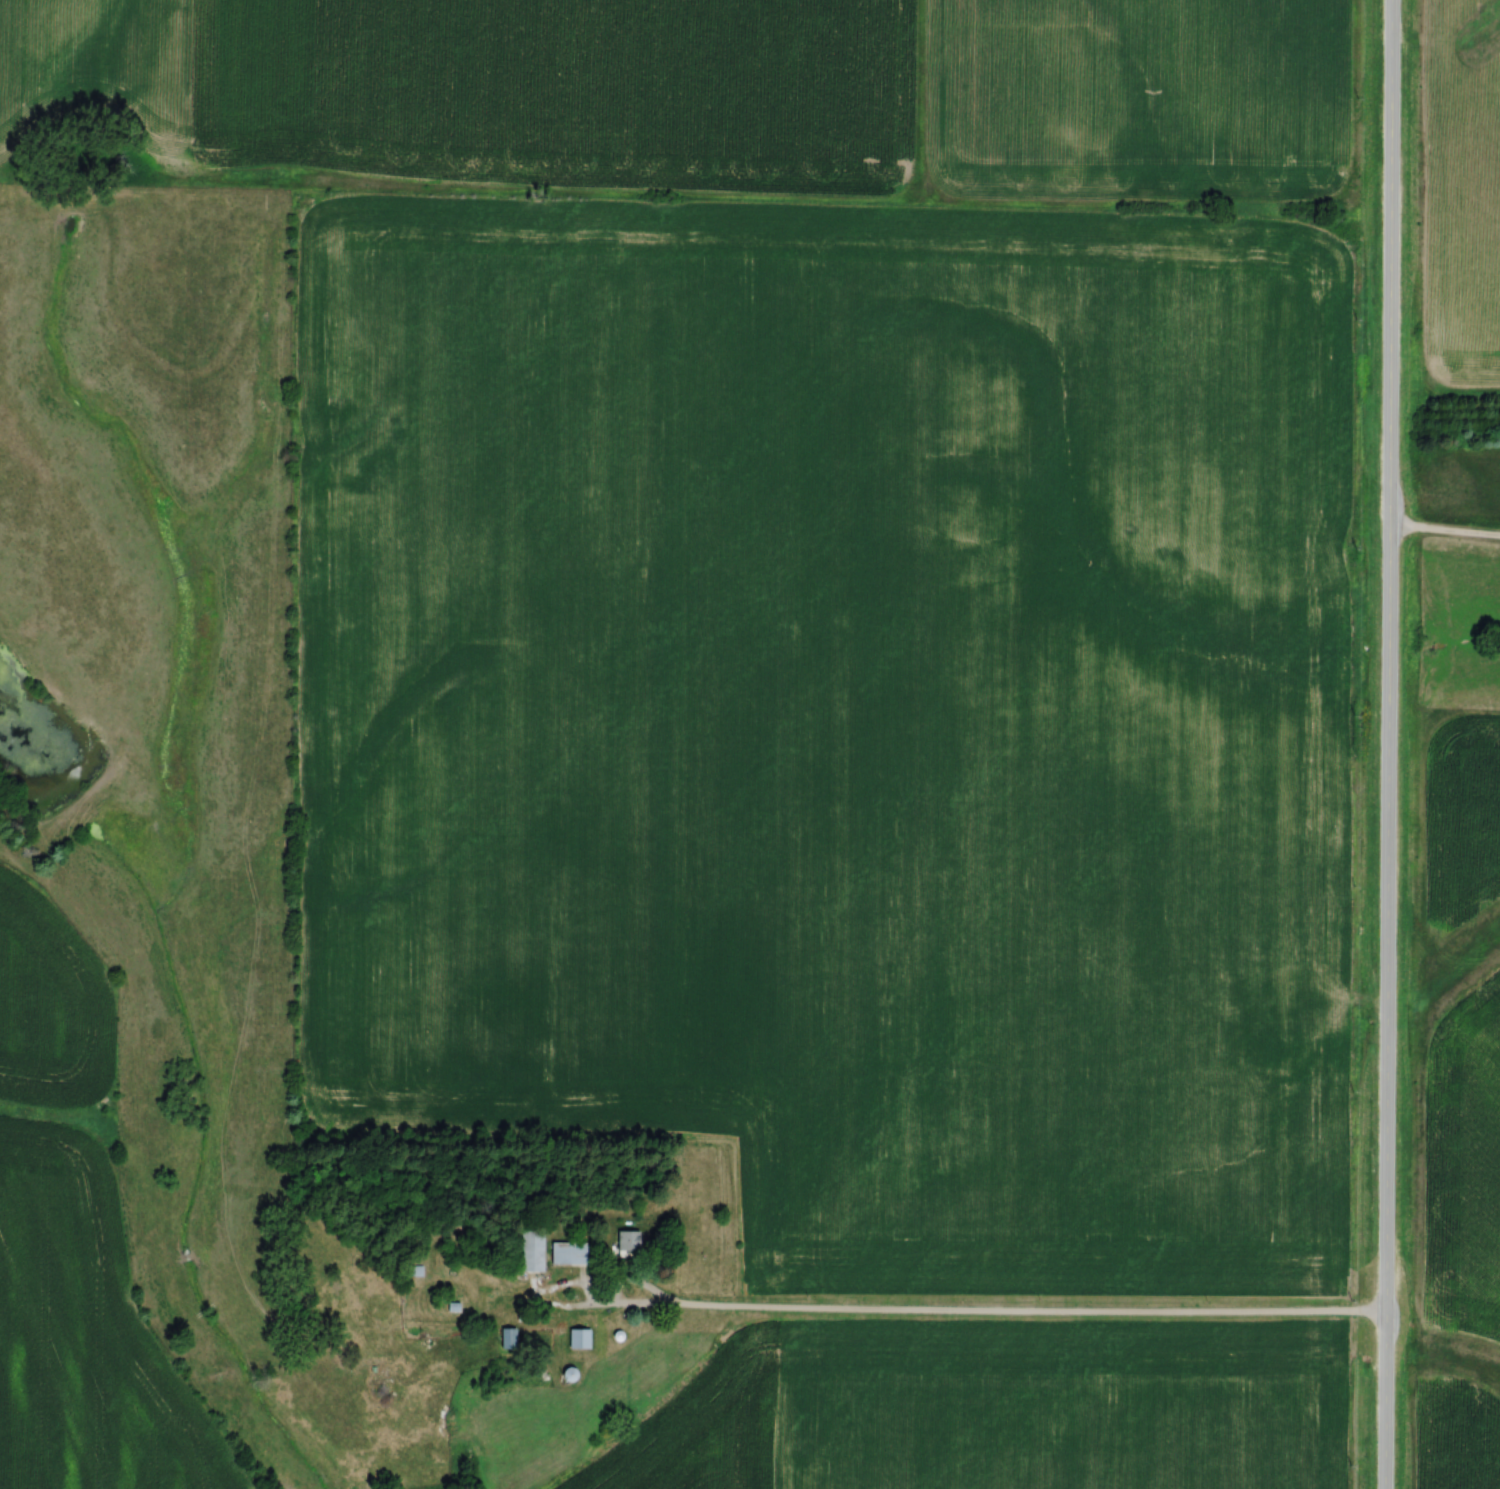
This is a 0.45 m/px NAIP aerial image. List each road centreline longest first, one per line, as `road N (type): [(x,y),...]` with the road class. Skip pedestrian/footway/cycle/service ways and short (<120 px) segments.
road 1 (tertiary): [(1385,1488),(1392,0)]

